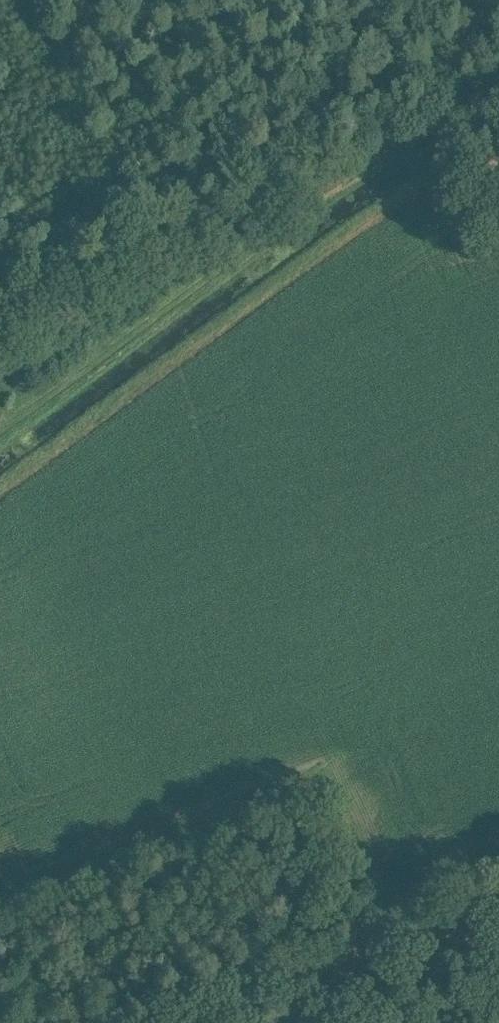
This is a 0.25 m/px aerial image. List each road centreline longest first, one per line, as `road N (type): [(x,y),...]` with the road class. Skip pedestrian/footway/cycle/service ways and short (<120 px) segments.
road 1 (track): [(392,155),(0,449)]
road 2 (track): [(498,78),(424,140),(392,155)]

